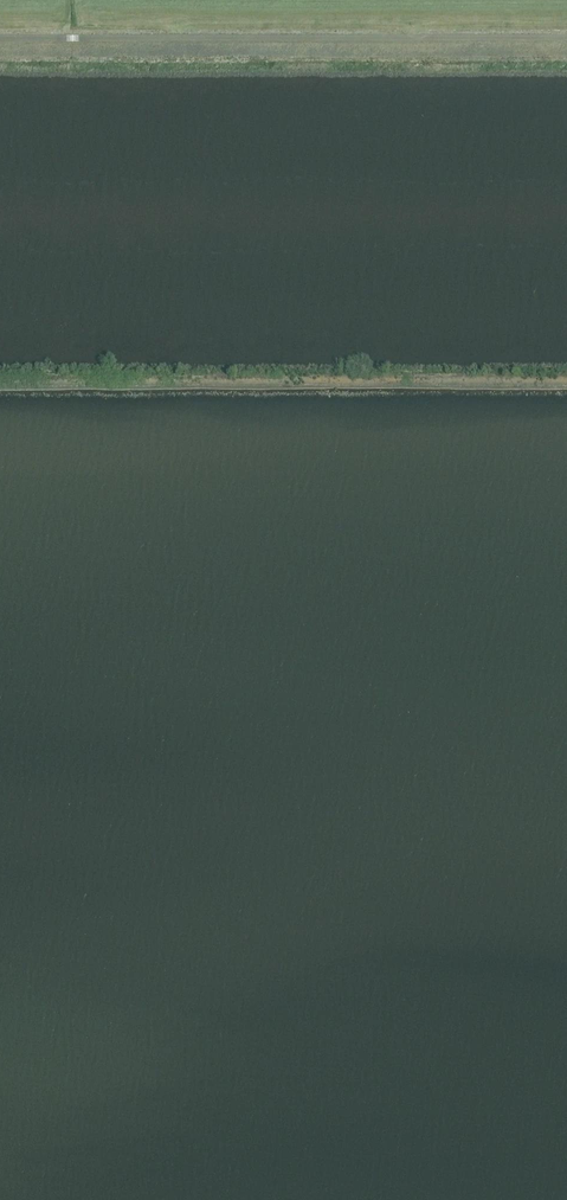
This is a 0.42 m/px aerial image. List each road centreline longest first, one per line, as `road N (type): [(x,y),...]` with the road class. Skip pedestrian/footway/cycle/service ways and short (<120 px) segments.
road 1 (unclassified): [(566,37),(0,37)]

